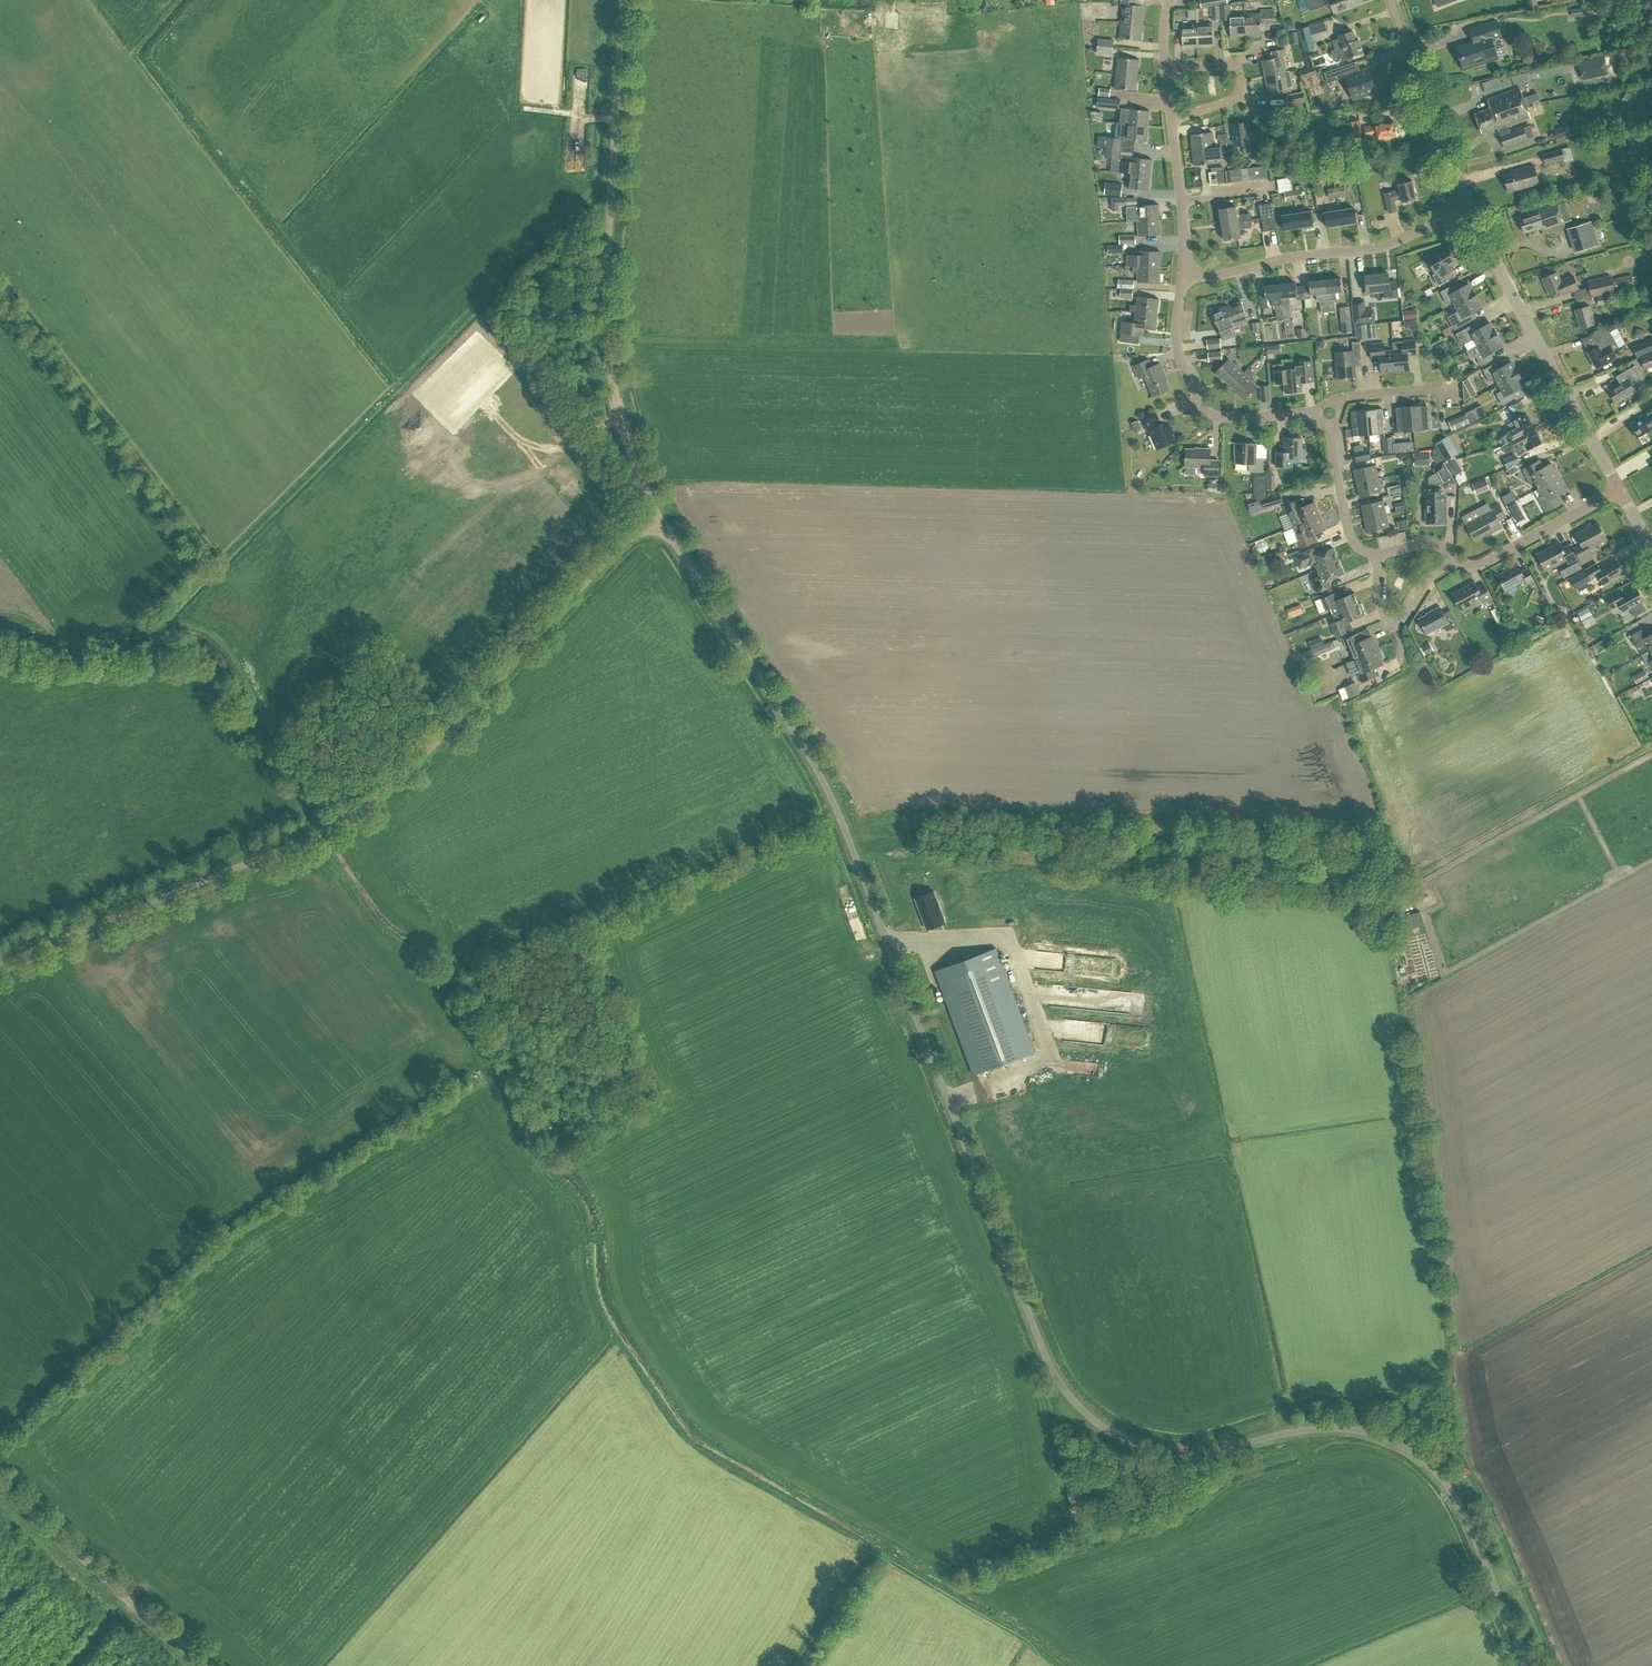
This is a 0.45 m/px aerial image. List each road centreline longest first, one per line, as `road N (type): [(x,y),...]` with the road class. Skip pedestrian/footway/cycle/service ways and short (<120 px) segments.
road 1 (unclassified): [(1528,1665),(1457,1502),(1410,1451),(1381,1436),(1335,1428),(1220,1448),(1153,1446),(1104,1428),(1067,1393),(1051,1369),(836,809),(659,519)]
road 2 (track): [(1651,744),(1379,890),(1278,857),(1165,839),(1103,862),(916,837),(849,841)]
road 3 (unclassified): [(0,964),(353,811),(417,762),(627,540),(659,519)]
road 4 (unclassified): [(659,519),(620,420),(605,325),(622,0)]
road 5 (tertiary): [(1619,489),(1469,207)]
road 6 (residential): [(1469,207),(1374,249),(1186,274)]
road 7 (unclassified): [(0,1483),(204,1665)]
road 8 (residential): [(1311,416),(1225,417),(1200,404),(1176,340),(1186,274)]
road 9 (tertiary): [(1469,207),(1391,0)]
road 10 (residential): [(1453,563),(1482,564),(1619,489)]
road 11 (residential): [(1171,115),(1232,99),(1239,86),(1225,65),(1165,69)]
road 12 (residential): [(1186,274),(1171,115)]
road 13 (residential): [(1453,563),(1392,621),(1379,608),(1377,559)]
road 14 (residential): [(1377,559),(1347,531),(1328,433)]

